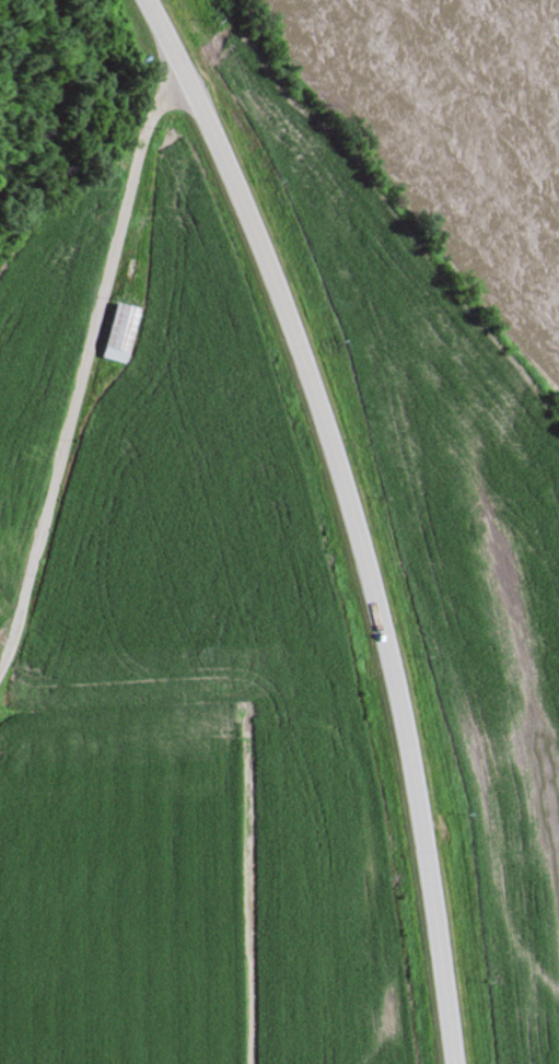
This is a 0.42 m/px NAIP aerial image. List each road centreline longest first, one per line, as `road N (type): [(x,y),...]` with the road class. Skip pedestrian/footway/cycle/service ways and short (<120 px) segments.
road 1 (secondary): [(457,1063),(403,700),(343,470),(269,268),(146,0)]
road 2 (residential): [(0,678),(108,274),(155,119),(184,69)]

